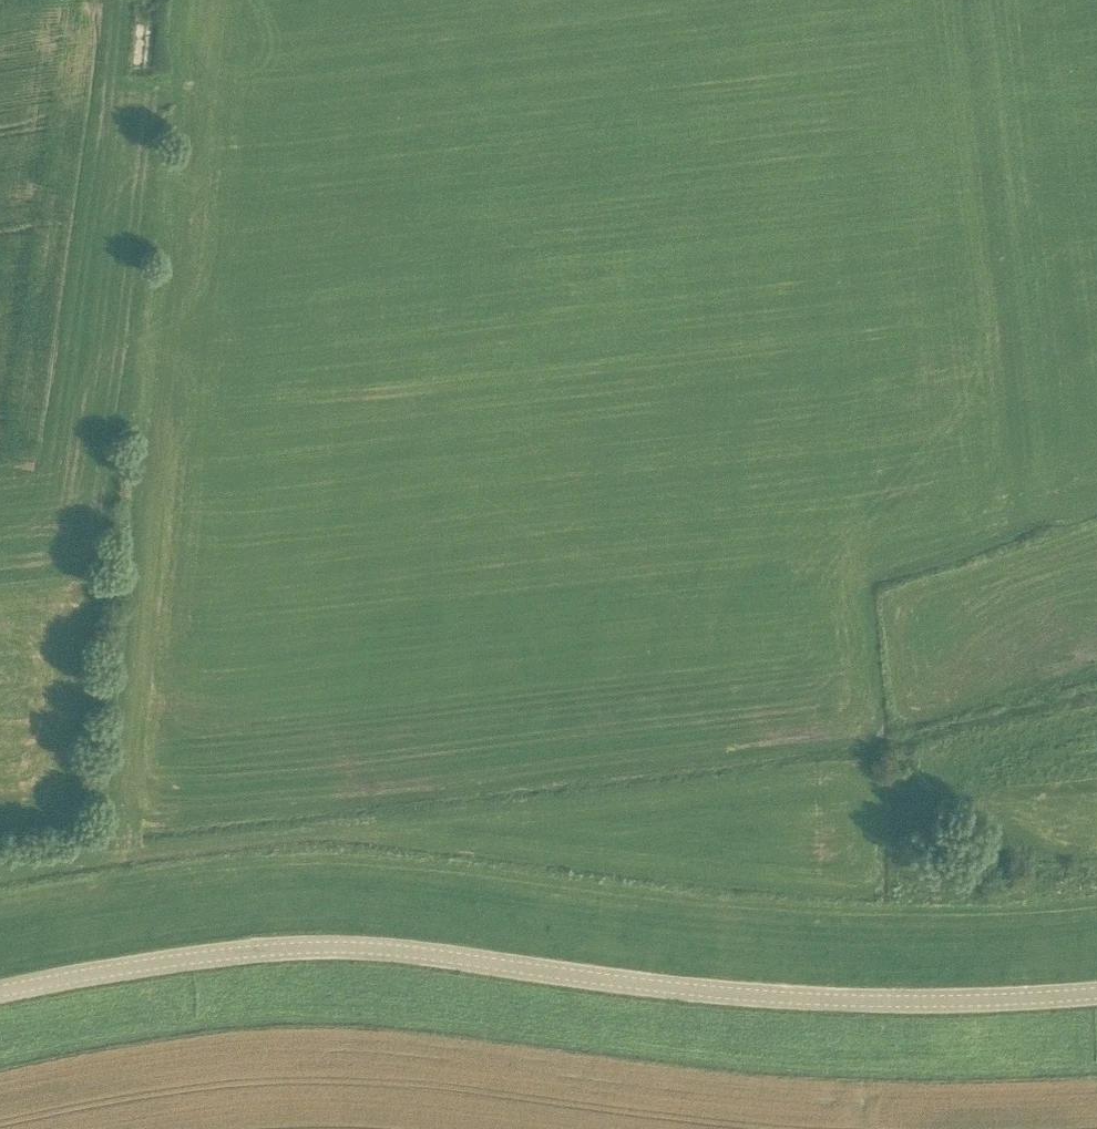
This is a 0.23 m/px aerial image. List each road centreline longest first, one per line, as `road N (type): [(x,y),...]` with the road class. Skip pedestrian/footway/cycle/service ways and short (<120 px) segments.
road 1 (tertiary): [(0,998),(292,950),(396,953),(849,1007),(1096,997)]

